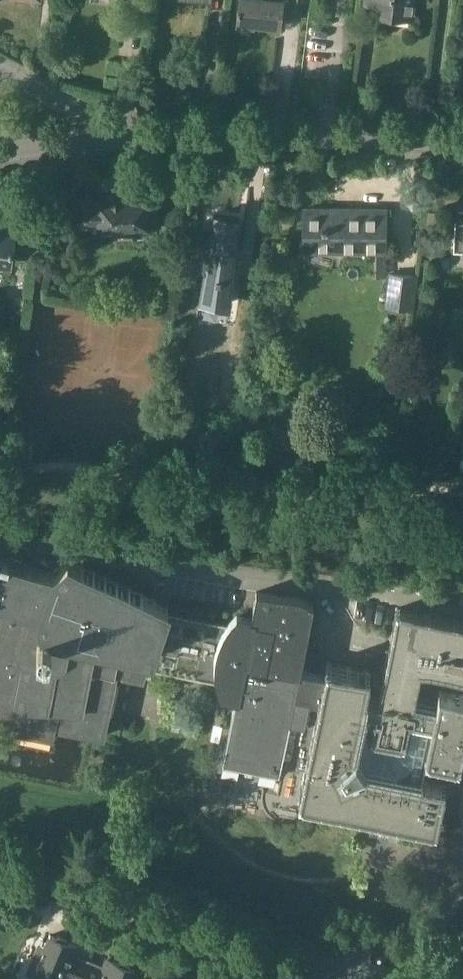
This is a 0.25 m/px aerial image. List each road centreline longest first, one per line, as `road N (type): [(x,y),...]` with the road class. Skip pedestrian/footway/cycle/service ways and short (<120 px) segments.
road 1 (residential): [(0,872),(93,889),(266,958),(363,978)]
road 2 (residential): [(140,135),(462,141)]
road 3 (residential): [(140,135),(0,70)]
road 4 (residential): [(0,152),(140,135)]

